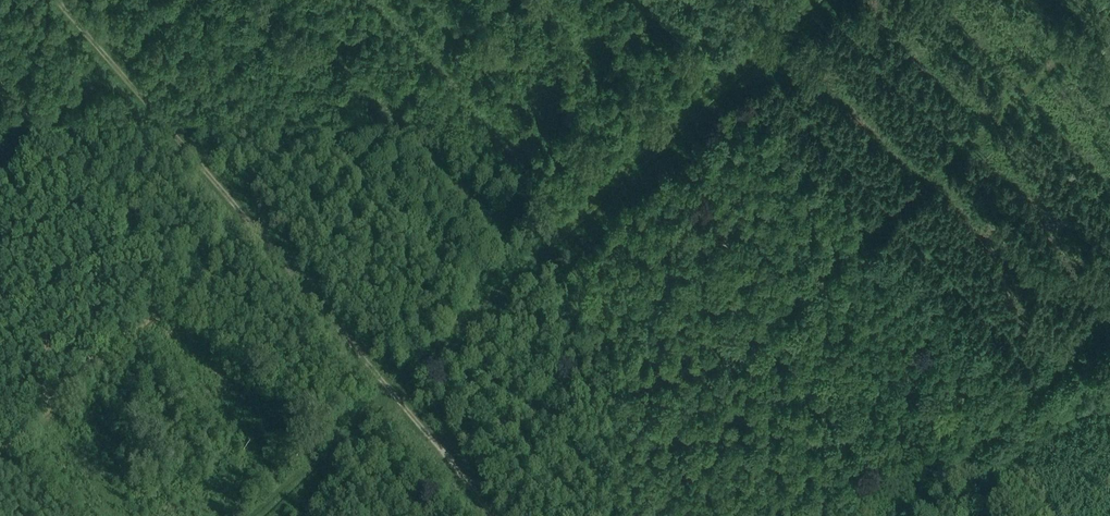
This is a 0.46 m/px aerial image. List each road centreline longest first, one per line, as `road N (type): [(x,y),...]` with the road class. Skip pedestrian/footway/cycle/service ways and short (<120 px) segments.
road 1 (track): [(494,515),(56,0)]
road 2 (track): [(931,515),(762,330),(438,448)]
road 3 (track): [(762,330),(1109,17)]
road 4 (track): [(257,230),(0,467)]

